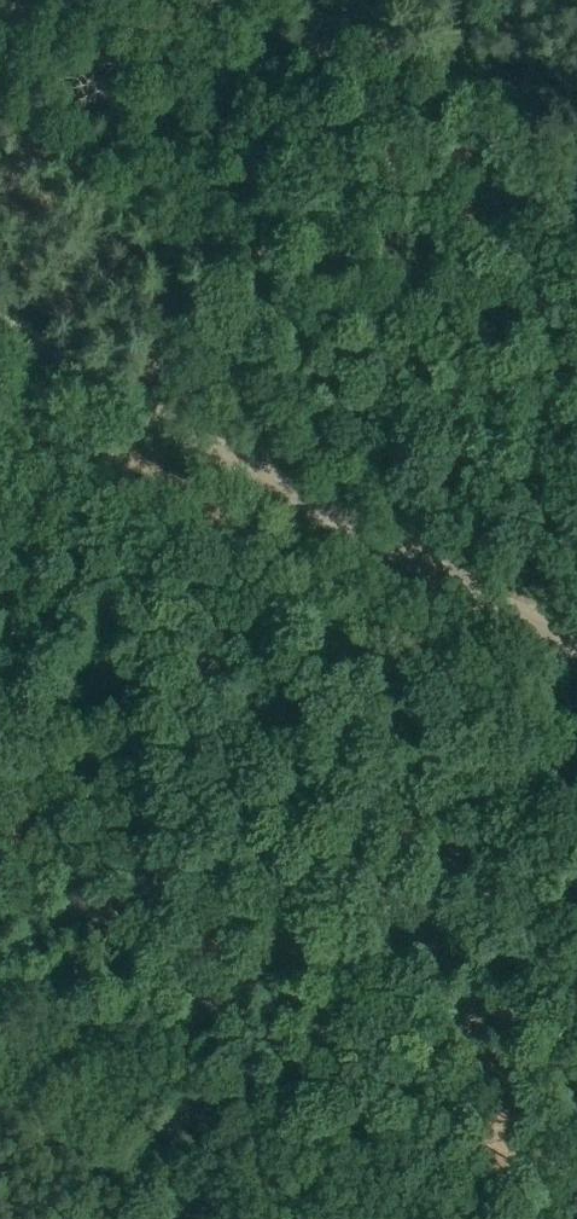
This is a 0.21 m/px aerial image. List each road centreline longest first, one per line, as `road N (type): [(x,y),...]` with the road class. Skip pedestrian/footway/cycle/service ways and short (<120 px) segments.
road 1 (track): [(0,330),(576,650)]
road 2 (track): [(0,1091),(234,1218)]

